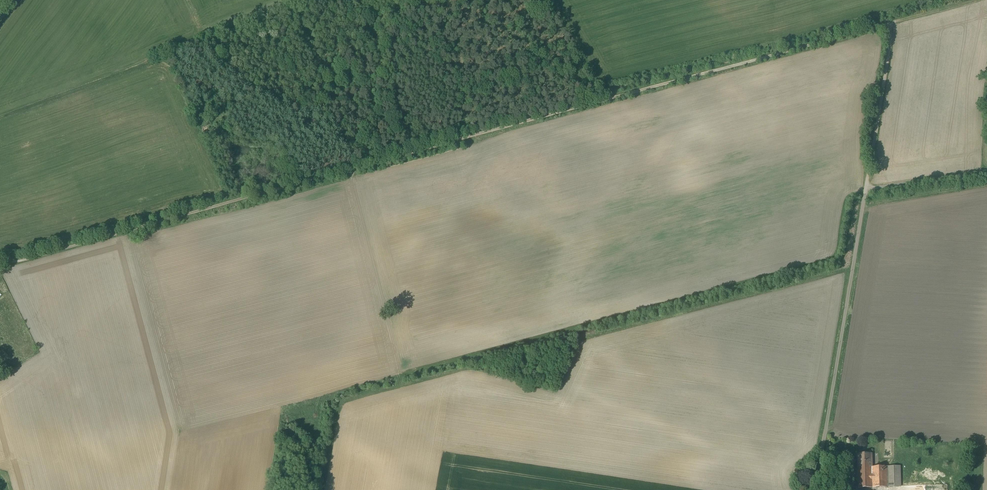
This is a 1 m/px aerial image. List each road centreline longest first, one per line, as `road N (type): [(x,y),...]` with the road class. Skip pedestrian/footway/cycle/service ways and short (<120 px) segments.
road 1 (unclassified): [(986,171),(864,191),(822,450),(808,489)]

